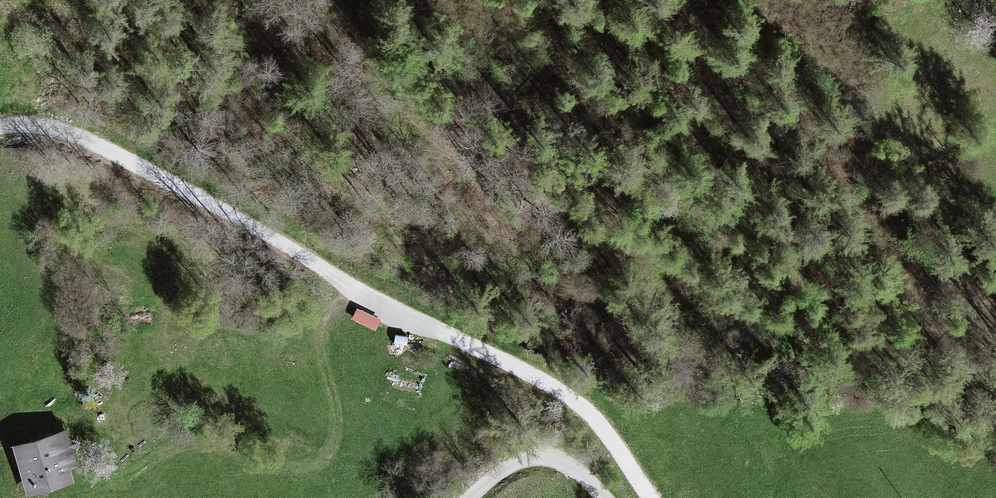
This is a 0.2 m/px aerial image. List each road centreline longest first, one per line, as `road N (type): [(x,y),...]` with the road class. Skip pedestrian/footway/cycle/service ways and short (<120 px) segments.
road 1 (unclassified): [(645,497),(611,439),(571,399),(86,144),(41,127),(0,133)]
road 2 (track): [(288,0),(373,66),(422,119),(456,178),(646,170),(779,275)]
road 3 (track): [(603,497),(545,460),(510,464),(474,497)]

